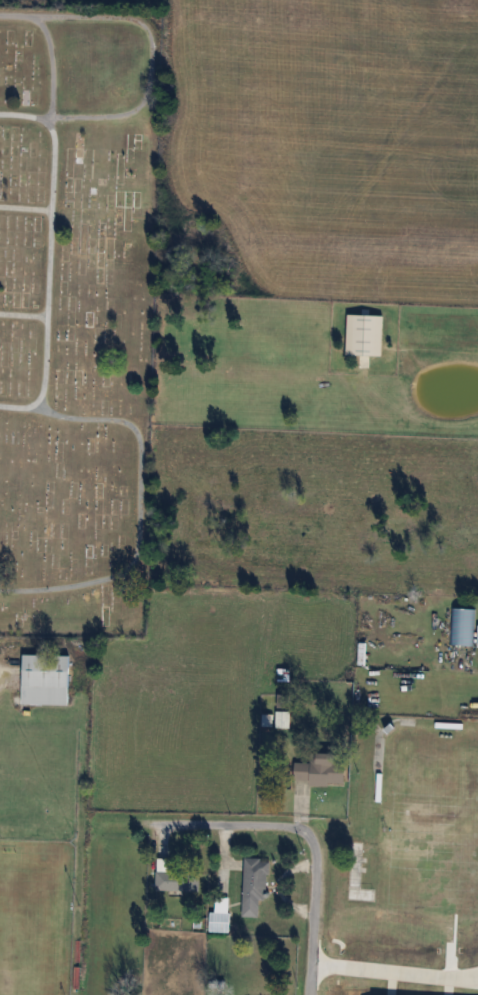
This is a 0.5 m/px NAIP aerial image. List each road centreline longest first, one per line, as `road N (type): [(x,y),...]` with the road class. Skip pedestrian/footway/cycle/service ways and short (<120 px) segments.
road 1 (residential): [(311,994),(317,863),(314,840),(302,829)]
road 2 (residential): [(302,829),(150,824)]

